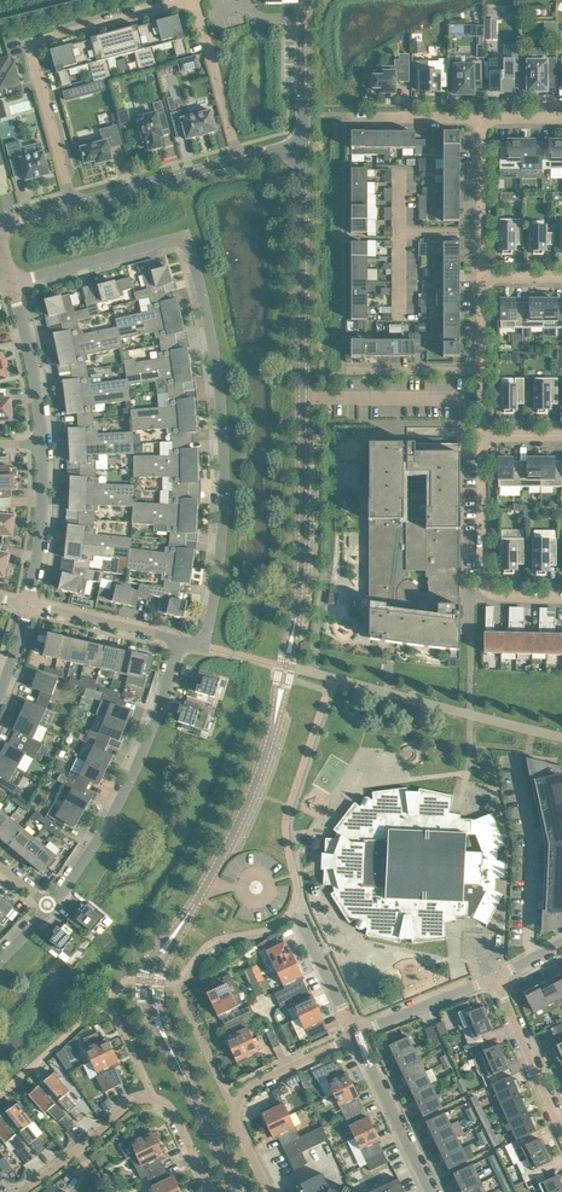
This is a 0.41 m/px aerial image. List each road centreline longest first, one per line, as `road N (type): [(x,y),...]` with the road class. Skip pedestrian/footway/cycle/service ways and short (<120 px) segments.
road 1 (residential): [(203,648),(224,479),(220,364),(190,265),(171,236),(12,282)]
road 2 (tertiary): [(303,150),(301,580),(295,631)]
road 3 (residential): [(173,0),(31,41),(73,205)]
road 4 (residential): [(50,908),(129,784),(176,641)]
road 5 (residential): [(22,1191),(129,1103),(150,1097),(169,1106),(211,1191)]
road 6 (tertiary): [(173,936),(254,791),(277,714)]
road 7 (residential): [(483,435),(484,594),(561,601)]
road 8 (residential): [(268,1191),(235,1109),(243,1093),(357,1034)]
road 9 (tertiary): [(241,1191),(161,1030)]
road 10 (residential): [(561,1141),(493,981)]
road 11 (residential): [(357,1034),(429,1191)]
road 12 (tertiary): [(73,205),(240,162)]
road 13 (residential): [(240,162),(195,0)]
road 14 (residential): [(45,446),(12,282)]
road 15 (residential): [(482,119),(482,278)]
road 16 (residential): [(30,604),(45,446)]
road 17 (tertiary): [(313,0),(302,36),(303,150)]
road 18 (residential): [(176,641),(30,604)]
road 19 (residential): [(493,981),(357,1034)]
road 20 (residential): [(343,371),(483,371)]
road 21 (residential): [(290,913),(357,1034)]

